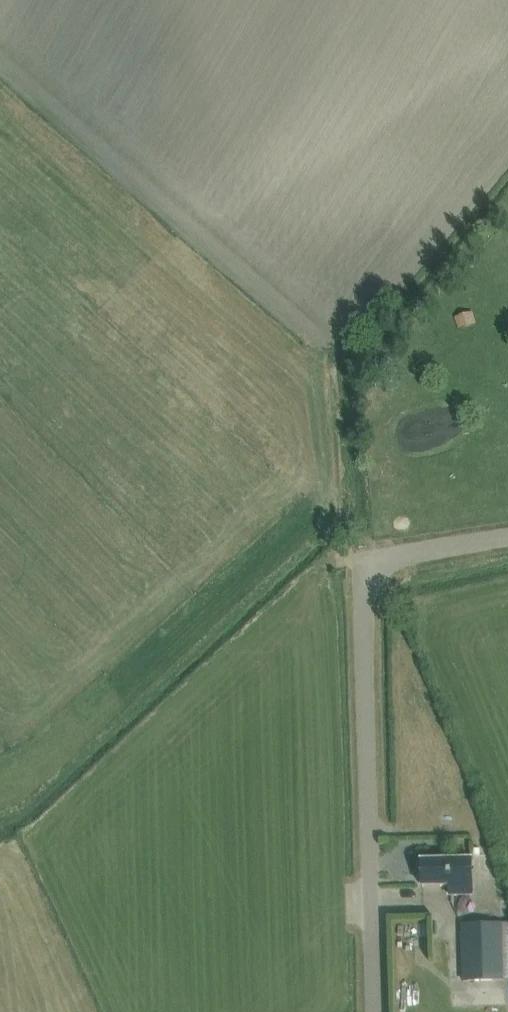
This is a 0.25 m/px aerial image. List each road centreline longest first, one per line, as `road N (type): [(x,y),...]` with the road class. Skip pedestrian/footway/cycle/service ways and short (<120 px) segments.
road 1 (unclassified): [(377,1011),(376,603),(385,567),(407,554),(507,538)]

